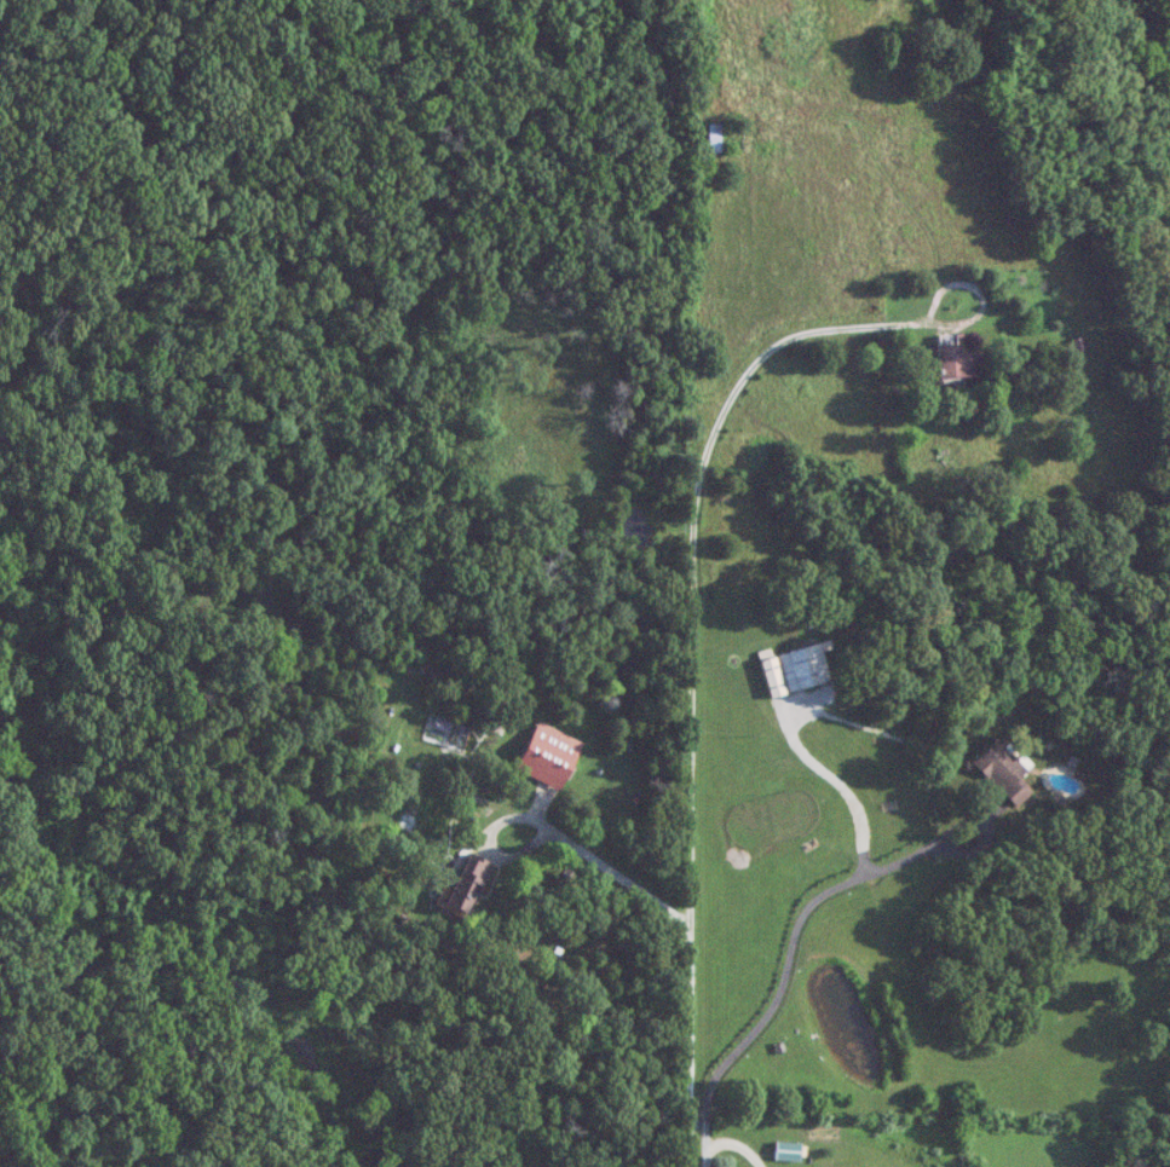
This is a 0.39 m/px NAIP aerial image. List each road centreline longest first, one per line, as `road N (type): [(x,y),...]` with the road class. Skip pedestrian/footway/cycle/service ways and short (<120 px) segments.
road 1 (residential): [(685,1166),(684,922),(702,479),(719,416),(774,340),(815,325),(927,320)]
road 2 (residential): [(704,1166),(707,1093),(782,992),(793,928),(806,905),(946,839)]

